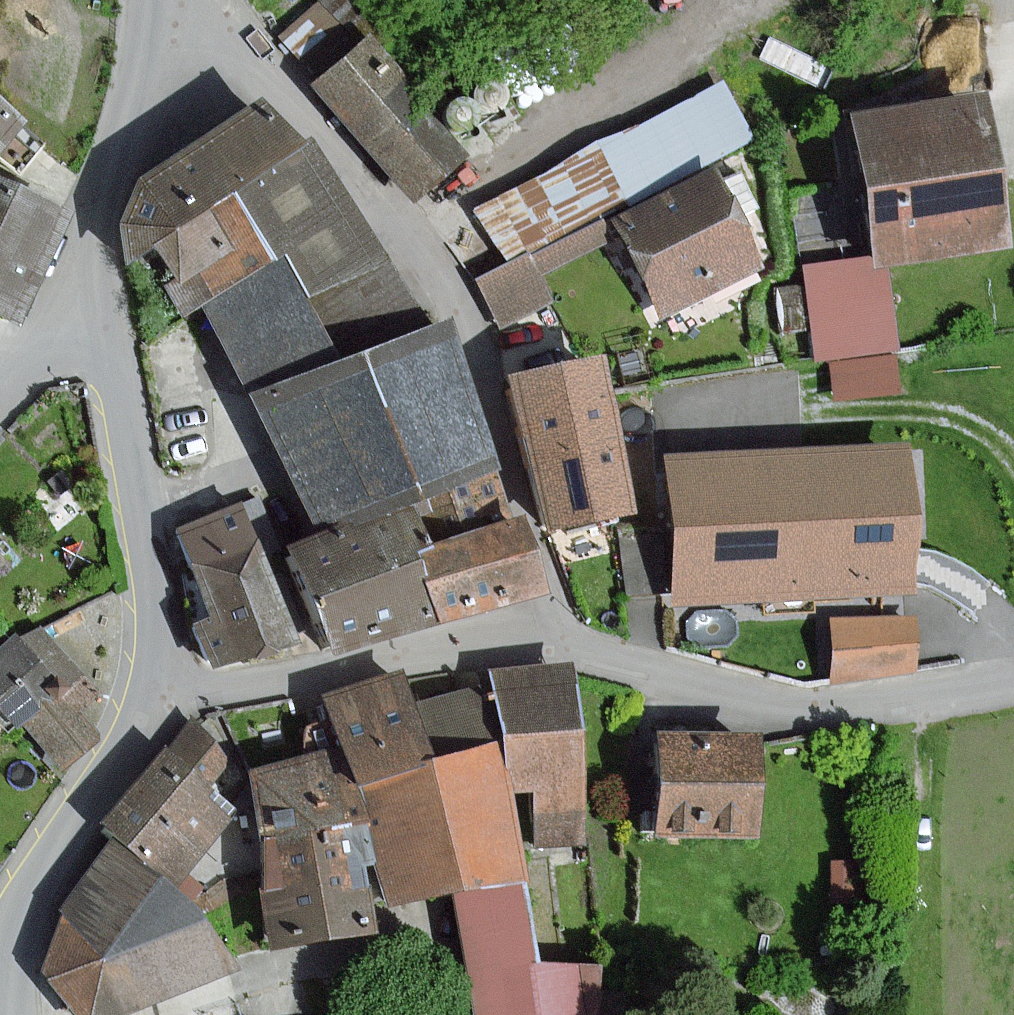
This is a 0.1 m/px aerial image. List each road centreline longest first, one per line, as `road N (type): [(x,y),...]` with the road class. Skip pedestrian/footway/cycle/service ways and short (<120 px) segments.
road 1 (residential): [(192,0),(439,273),(560,613),(564,647)]
road 2 (residential): [(1013,685),(786,708),(735,701),(564,647)]
road 3 (residential): [(95,268),(155,583),(155,655),(146,688)]
road 4 (residential): [(564,647),(490,647),(203,689),(146,688)]
road 5 (track): [(1013,463),(986,433),(952,416),(901,411),(665,431)]
road 6 (residential): [(146,688),(44,878),(24,941),(18,1014)]
road 7 (residential): [(146,0),(95,268)]
road 8 (residential): [(95,268),(0,389)]

